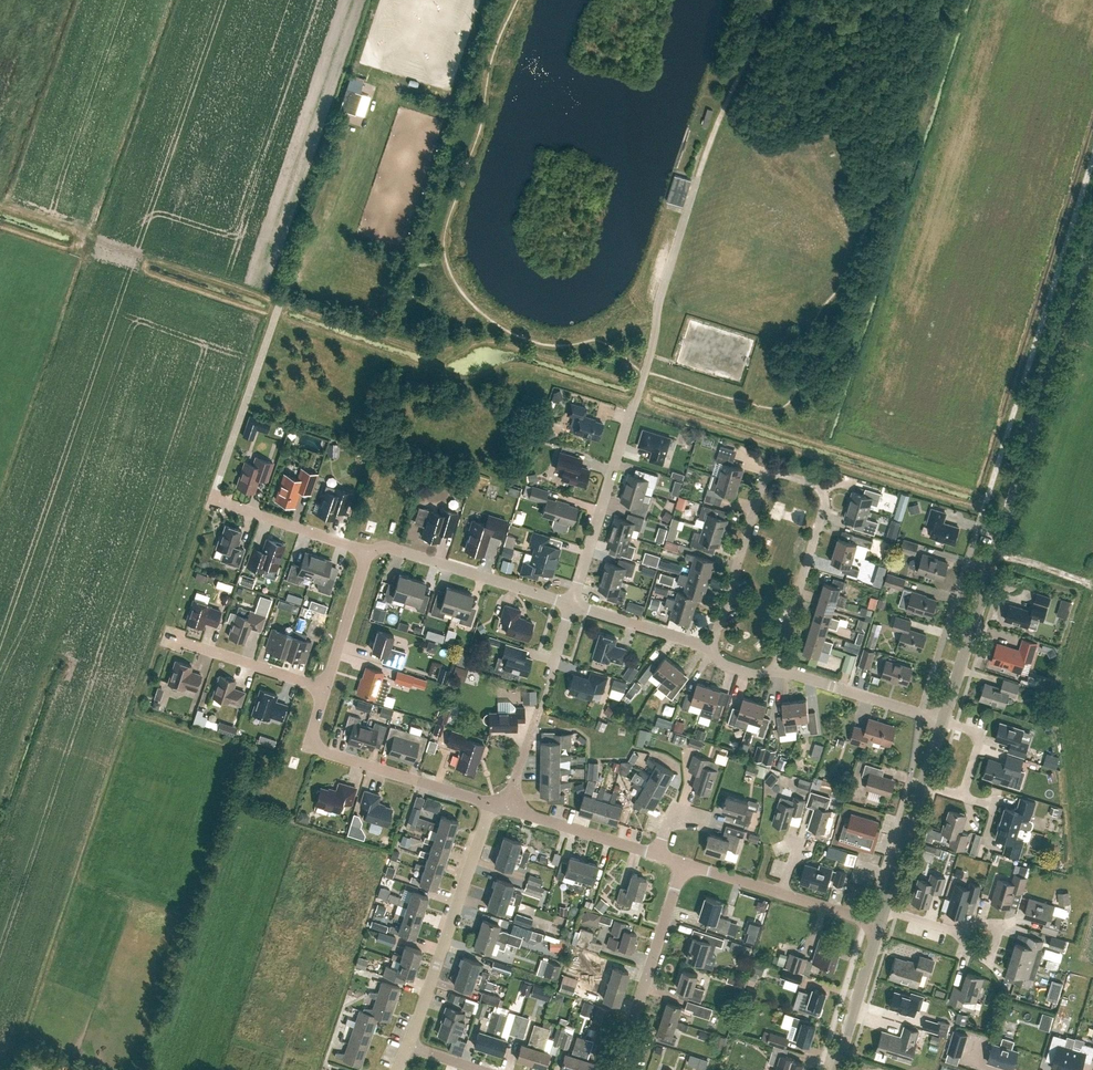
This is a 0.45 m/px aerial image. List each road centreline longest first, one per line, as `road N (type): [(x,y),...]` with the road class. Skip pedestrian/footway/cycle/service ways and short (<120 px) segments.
road 1 (tertiary): [(943,721),(1092,239)]
road 2 (residential): [(774,670),(821,515),(822,498),(803,482),(773,477),(764,487),(712,650)]
road 3 (residential): [(571,604),(656,319)]
road 4 (track): [(213,499),(281,299),(294,273),(330,246)]
road 5 (residential): [(407,1046),(489,803)]
road 6 (residential): [(489,803),(317,748),(325,688)]
road 7 (residential): [(616,1069),(683,863)]
road 8 (residential): [(571,604),(391,548),(369,551)]
road 9 (residential): [(943,721),(774,670)]
road 10 (residential): [(325,688),(166,636)]
road 11 (residential): [(369,551),(213,499)]
road 12 (residential): [(657,854),(507,807)]
road 13 (tertiary): [(834,1069),(880,924)]
road 14 (residential): [(712,650),(571,604)]
road 15 (residential): [(325,688),(369,551)]
road 16 (tertiary): [(884,910),(923,783)]

